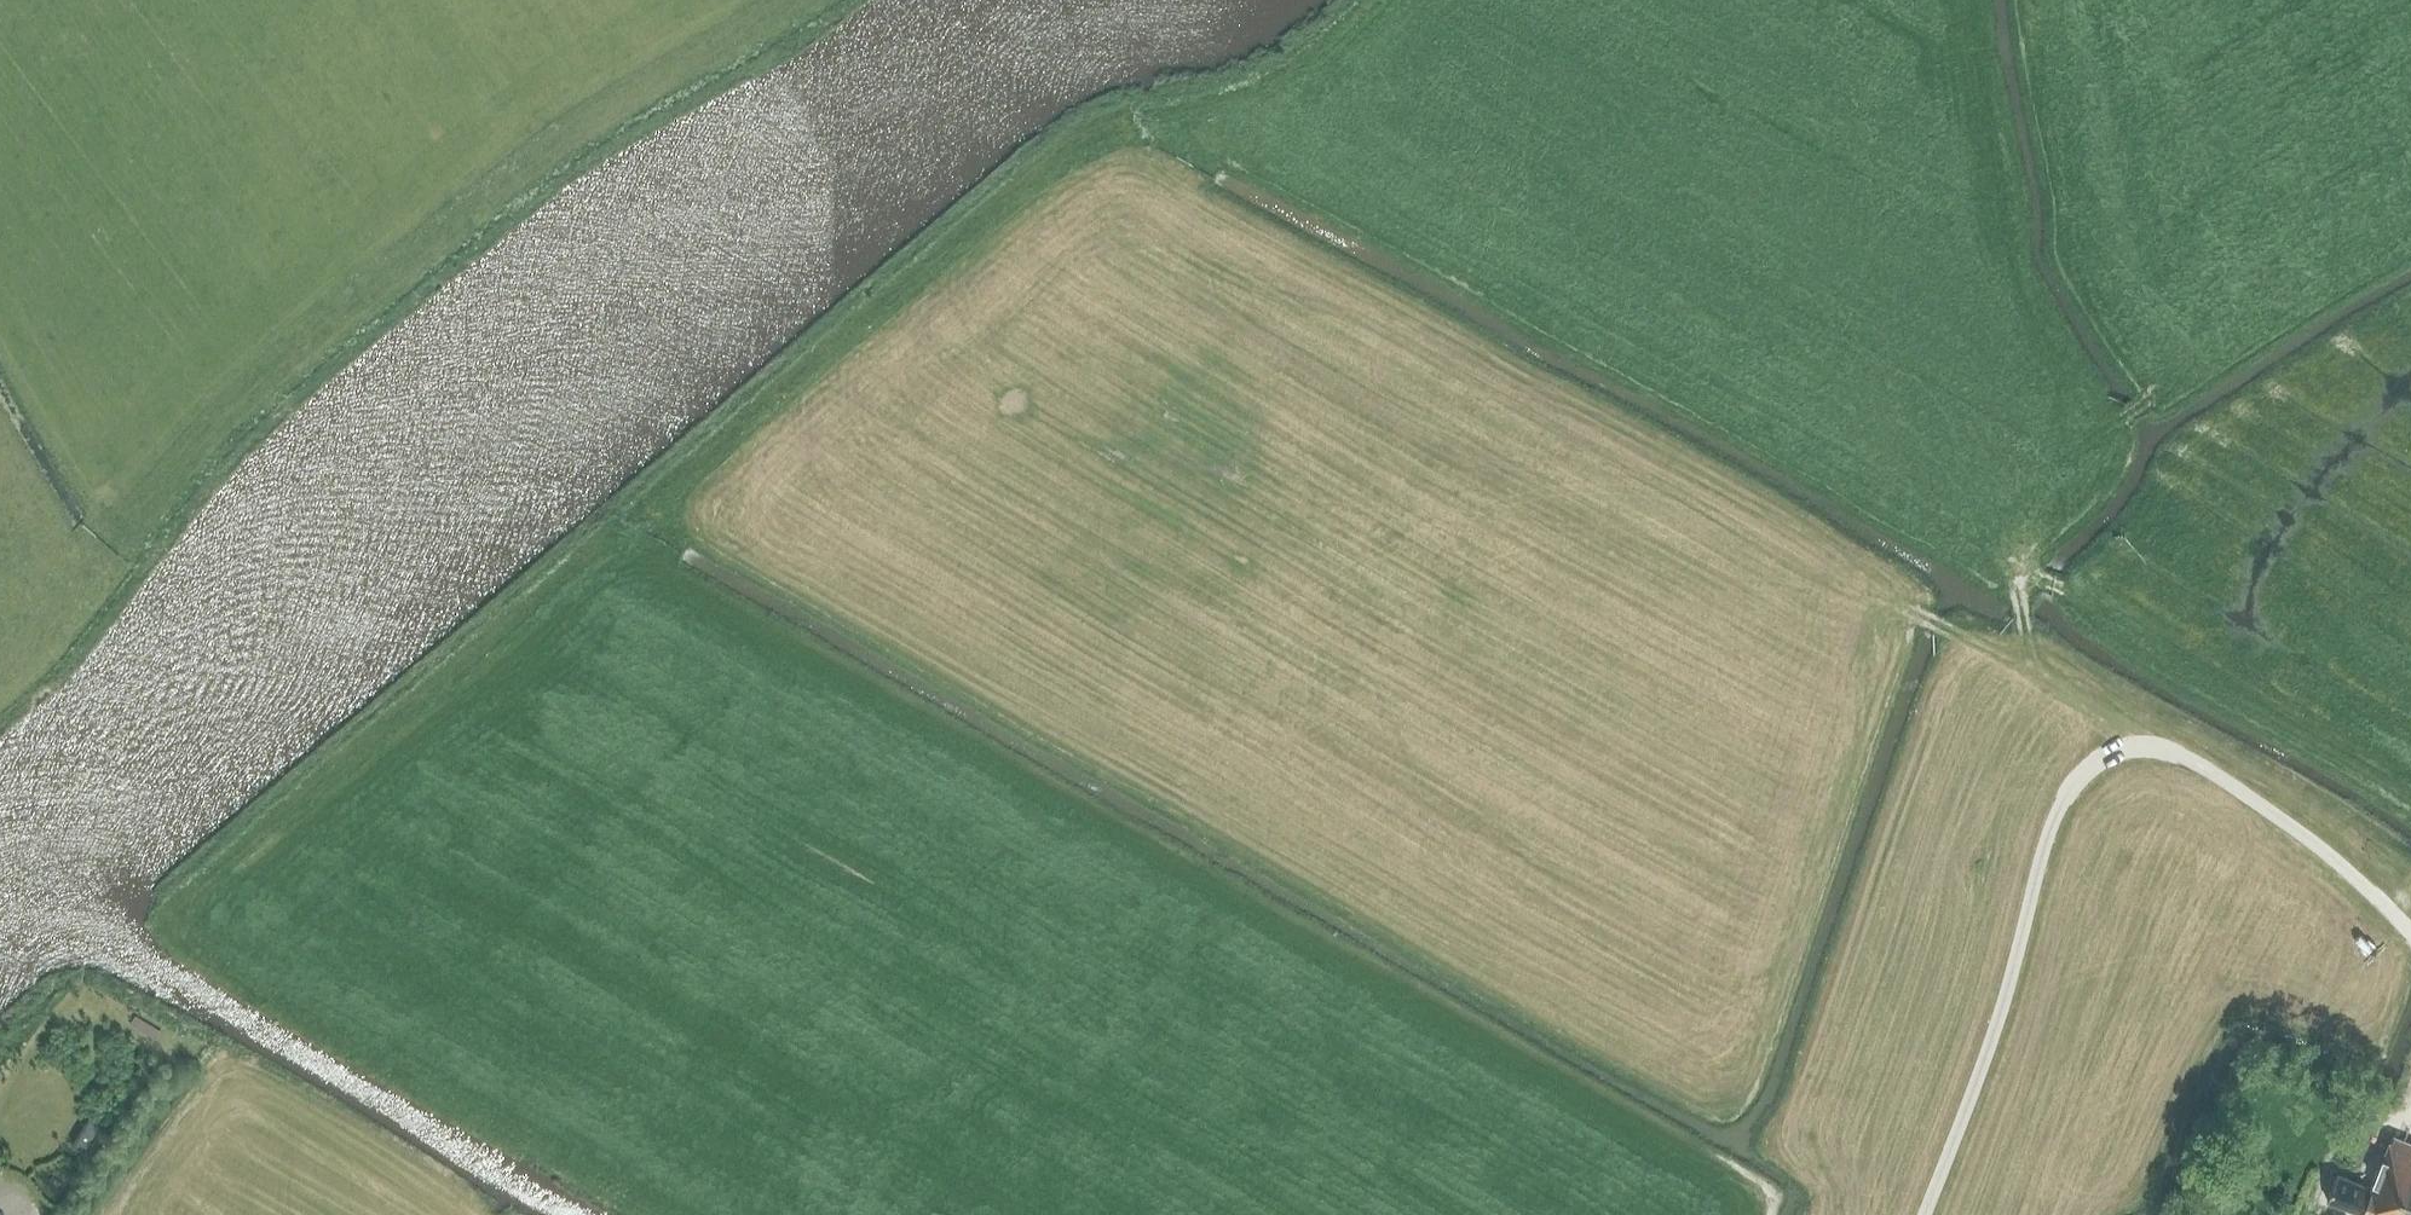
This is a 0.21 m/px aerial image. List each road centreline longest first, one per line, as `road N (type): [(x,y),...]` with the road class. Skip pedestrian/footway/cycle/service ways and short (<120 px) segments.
road 1 (unclassified): [(1925,1214),(1999,1018),(2049,832),(2078,780),(2108,756),(2151,747),(2190,760),(2310,840),(2410,933)]

